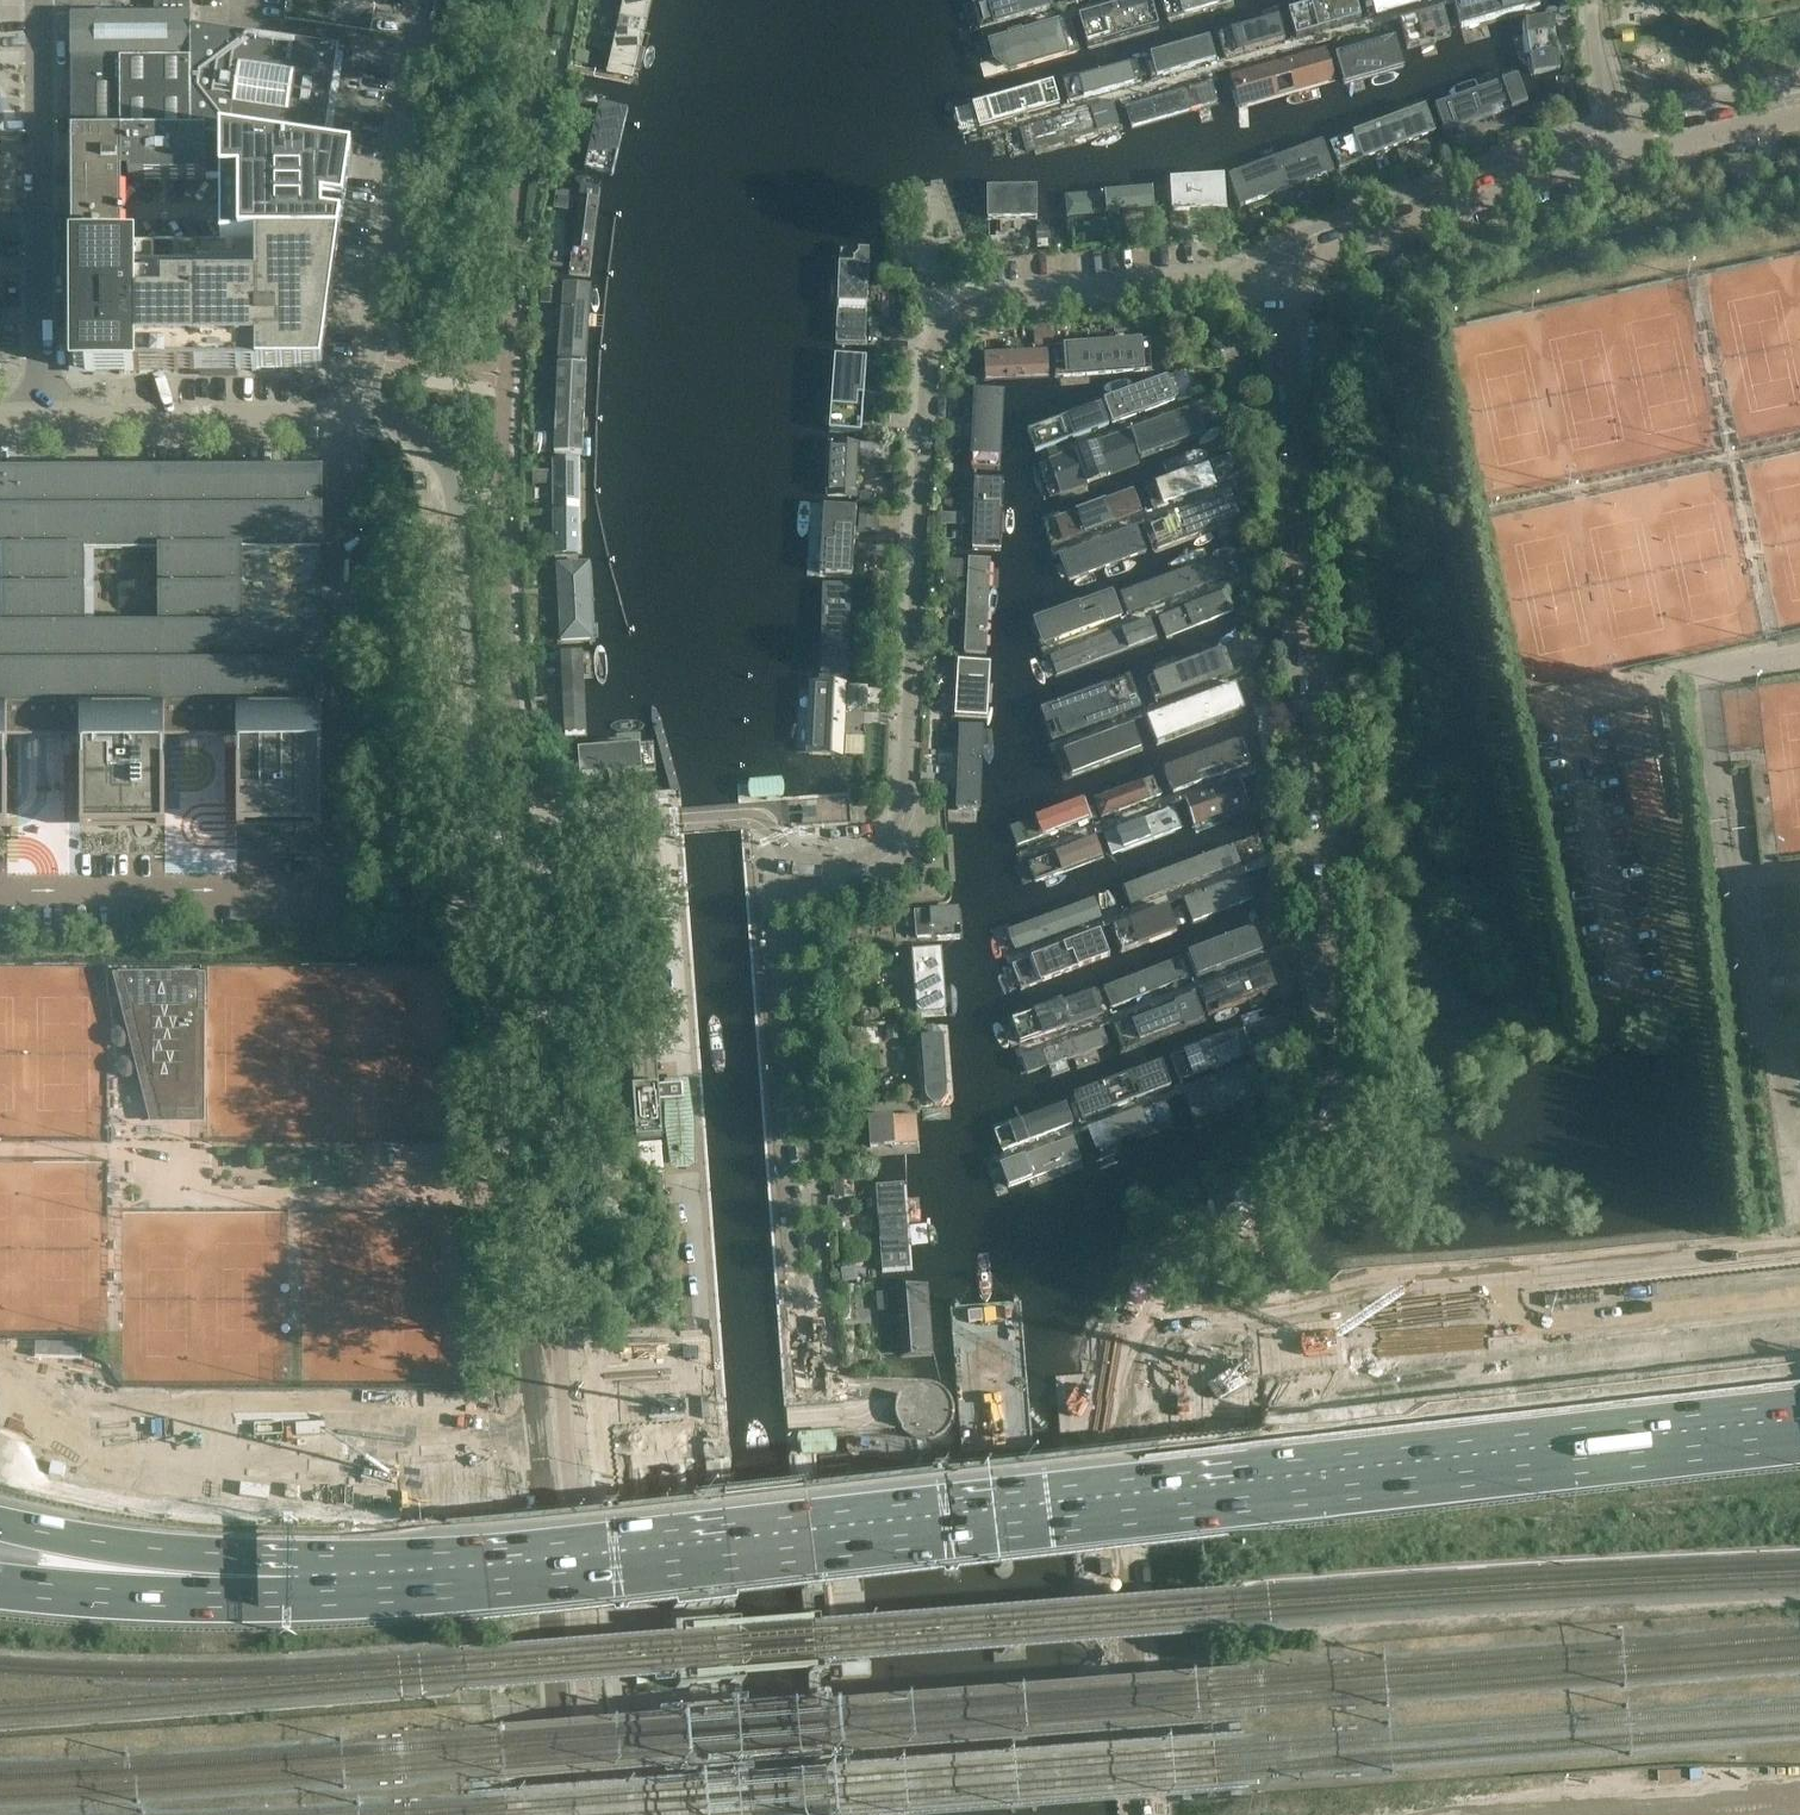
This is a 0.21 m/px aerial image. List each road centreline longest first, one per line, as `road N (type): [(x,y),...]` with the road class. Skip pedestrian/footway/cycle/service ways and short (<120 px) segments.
road 1 (motorway): [(1799,1428),(481,1572),(284,1582)]
road 2 (unclassified): [(567,1814),(447,474),(428,446),(386,425),(348,424)]
road 3 (motorway): [(1799,1328),(711,1449)]
road 4 (residential): [(1274,276),(991,305),(964,313),(936,339),(906,818),(885,848),(845,865)]
road 5 (unclassified): [(1274,276),(1289,365),(1342,1032),(1337,1097)]
road 6 (motorway): [(711,1449),(413,1492),(212,1496),(0,1468)]
road 7 (motorway): [(711,1449),(353,1455),(176,1442),(0,1403)]
road 8 (unclassified): [(348,424),(367,362),(420,0)]
road 9 (unclassified): [(38,0),(41,422)]
road 10 (unclassified): [(1274,276),(1616,148)]
road 11 (unclassified): [(41,422),(348,424)]
road 12 (motorway): [(284,1582),(0,1539)]
road 13 (motorway): [(284,1582),(0,1587)]
road 14 (unclassified): [(1616,148),(1799,110)]
road 15 (unclassified): [(1616,148),(1594,0)]

